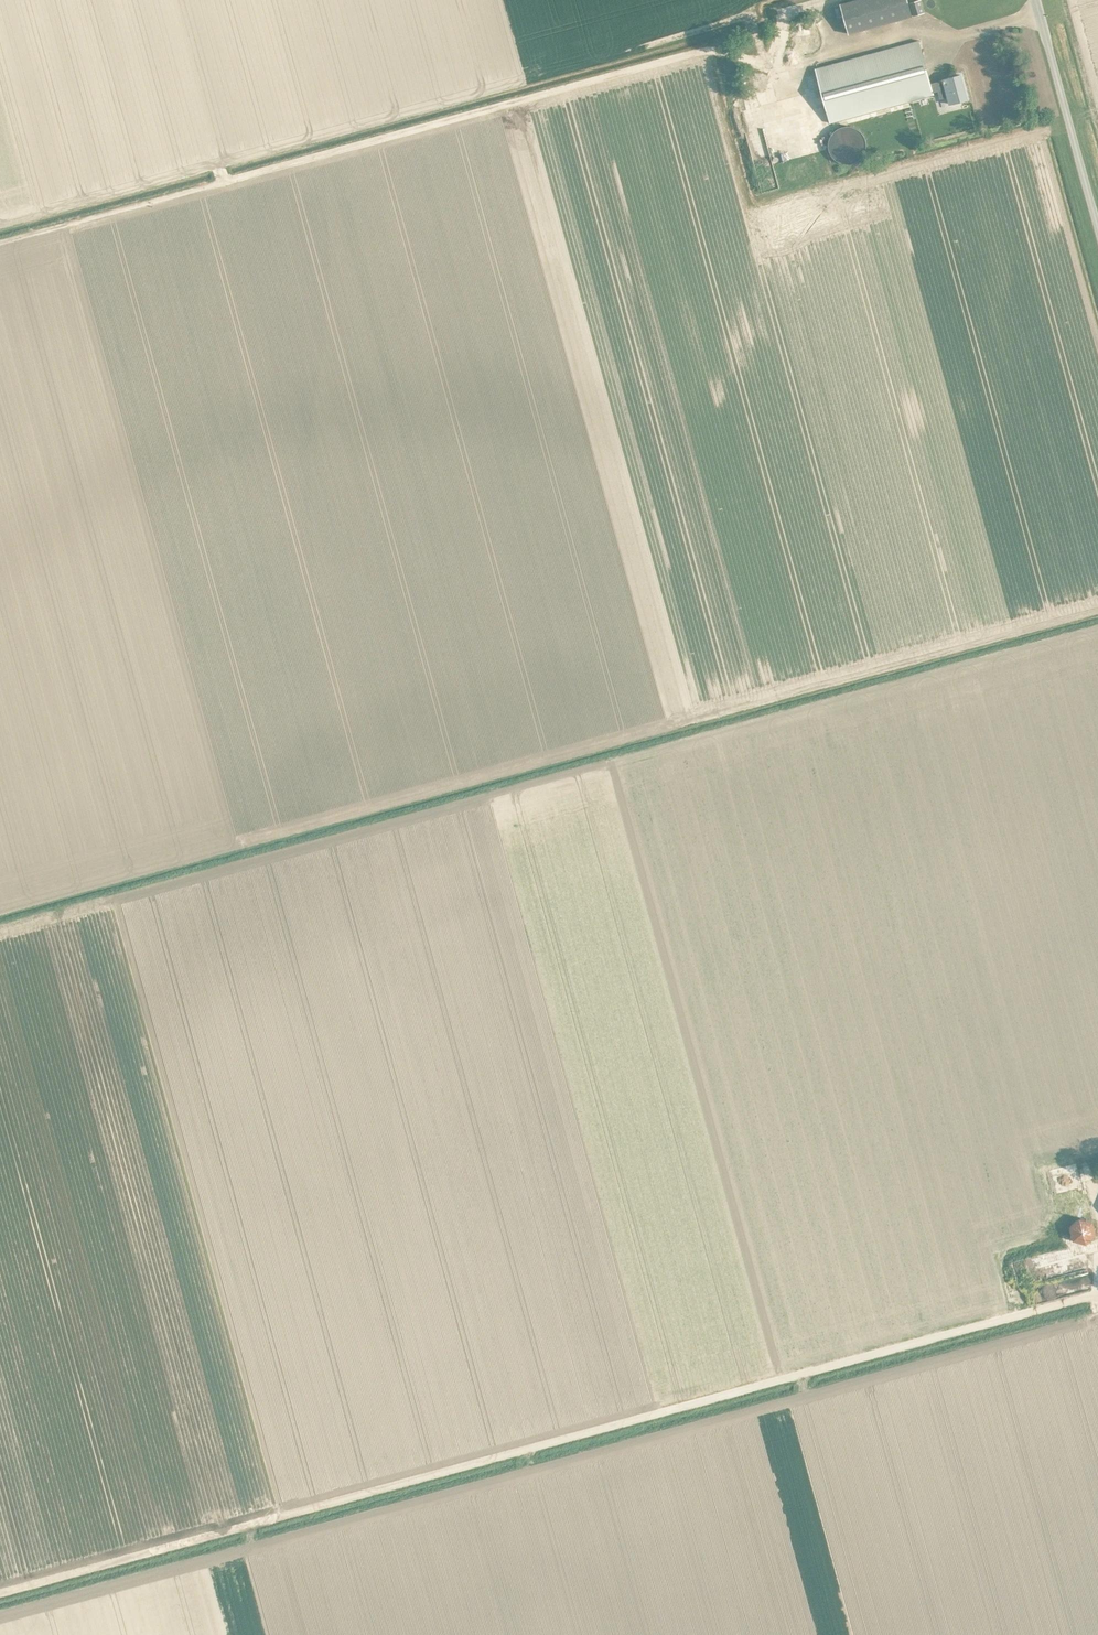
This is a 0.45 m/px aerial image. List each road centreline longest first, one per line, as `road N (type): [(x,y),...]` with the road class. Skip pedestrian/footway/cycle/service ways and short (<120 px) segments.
road 1 (unclassified): [(1097,244),(1031,0)]

